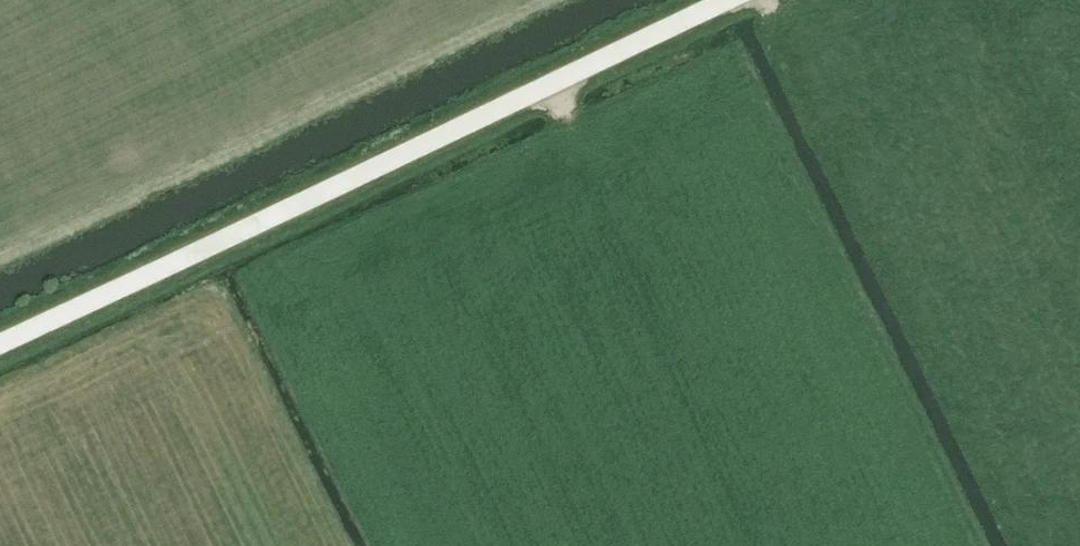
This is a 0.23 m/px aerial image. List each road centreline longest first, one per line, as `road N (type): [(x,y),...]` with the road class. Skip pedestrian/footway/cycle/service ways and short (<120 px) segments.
road 1 (unclassified): [(0,337),(720,0)]

